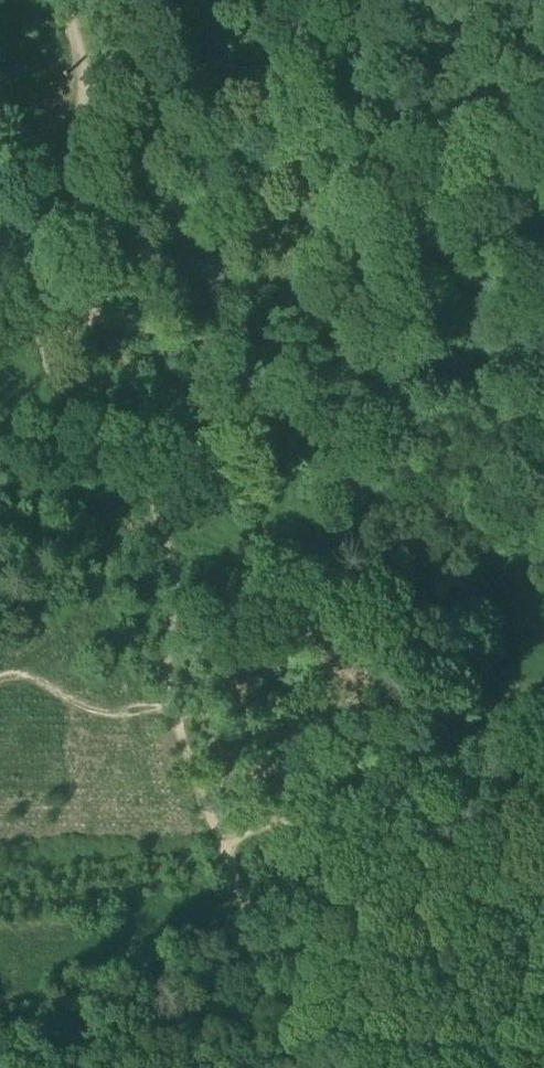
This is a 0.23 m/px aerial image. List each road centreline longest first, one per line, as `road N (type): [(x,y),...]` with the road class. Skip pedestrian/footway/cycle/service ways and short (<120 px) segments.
road 1 (track): [(224,832),(178,703),(170,647),(176,527),(159,394),(106,320)]
road 2 (track): [(287,968),(9,1067)]
road 3 (track): [(60,0),(79,100),(77,223)]
road 4 (track): [(287,968),(224,832)]

